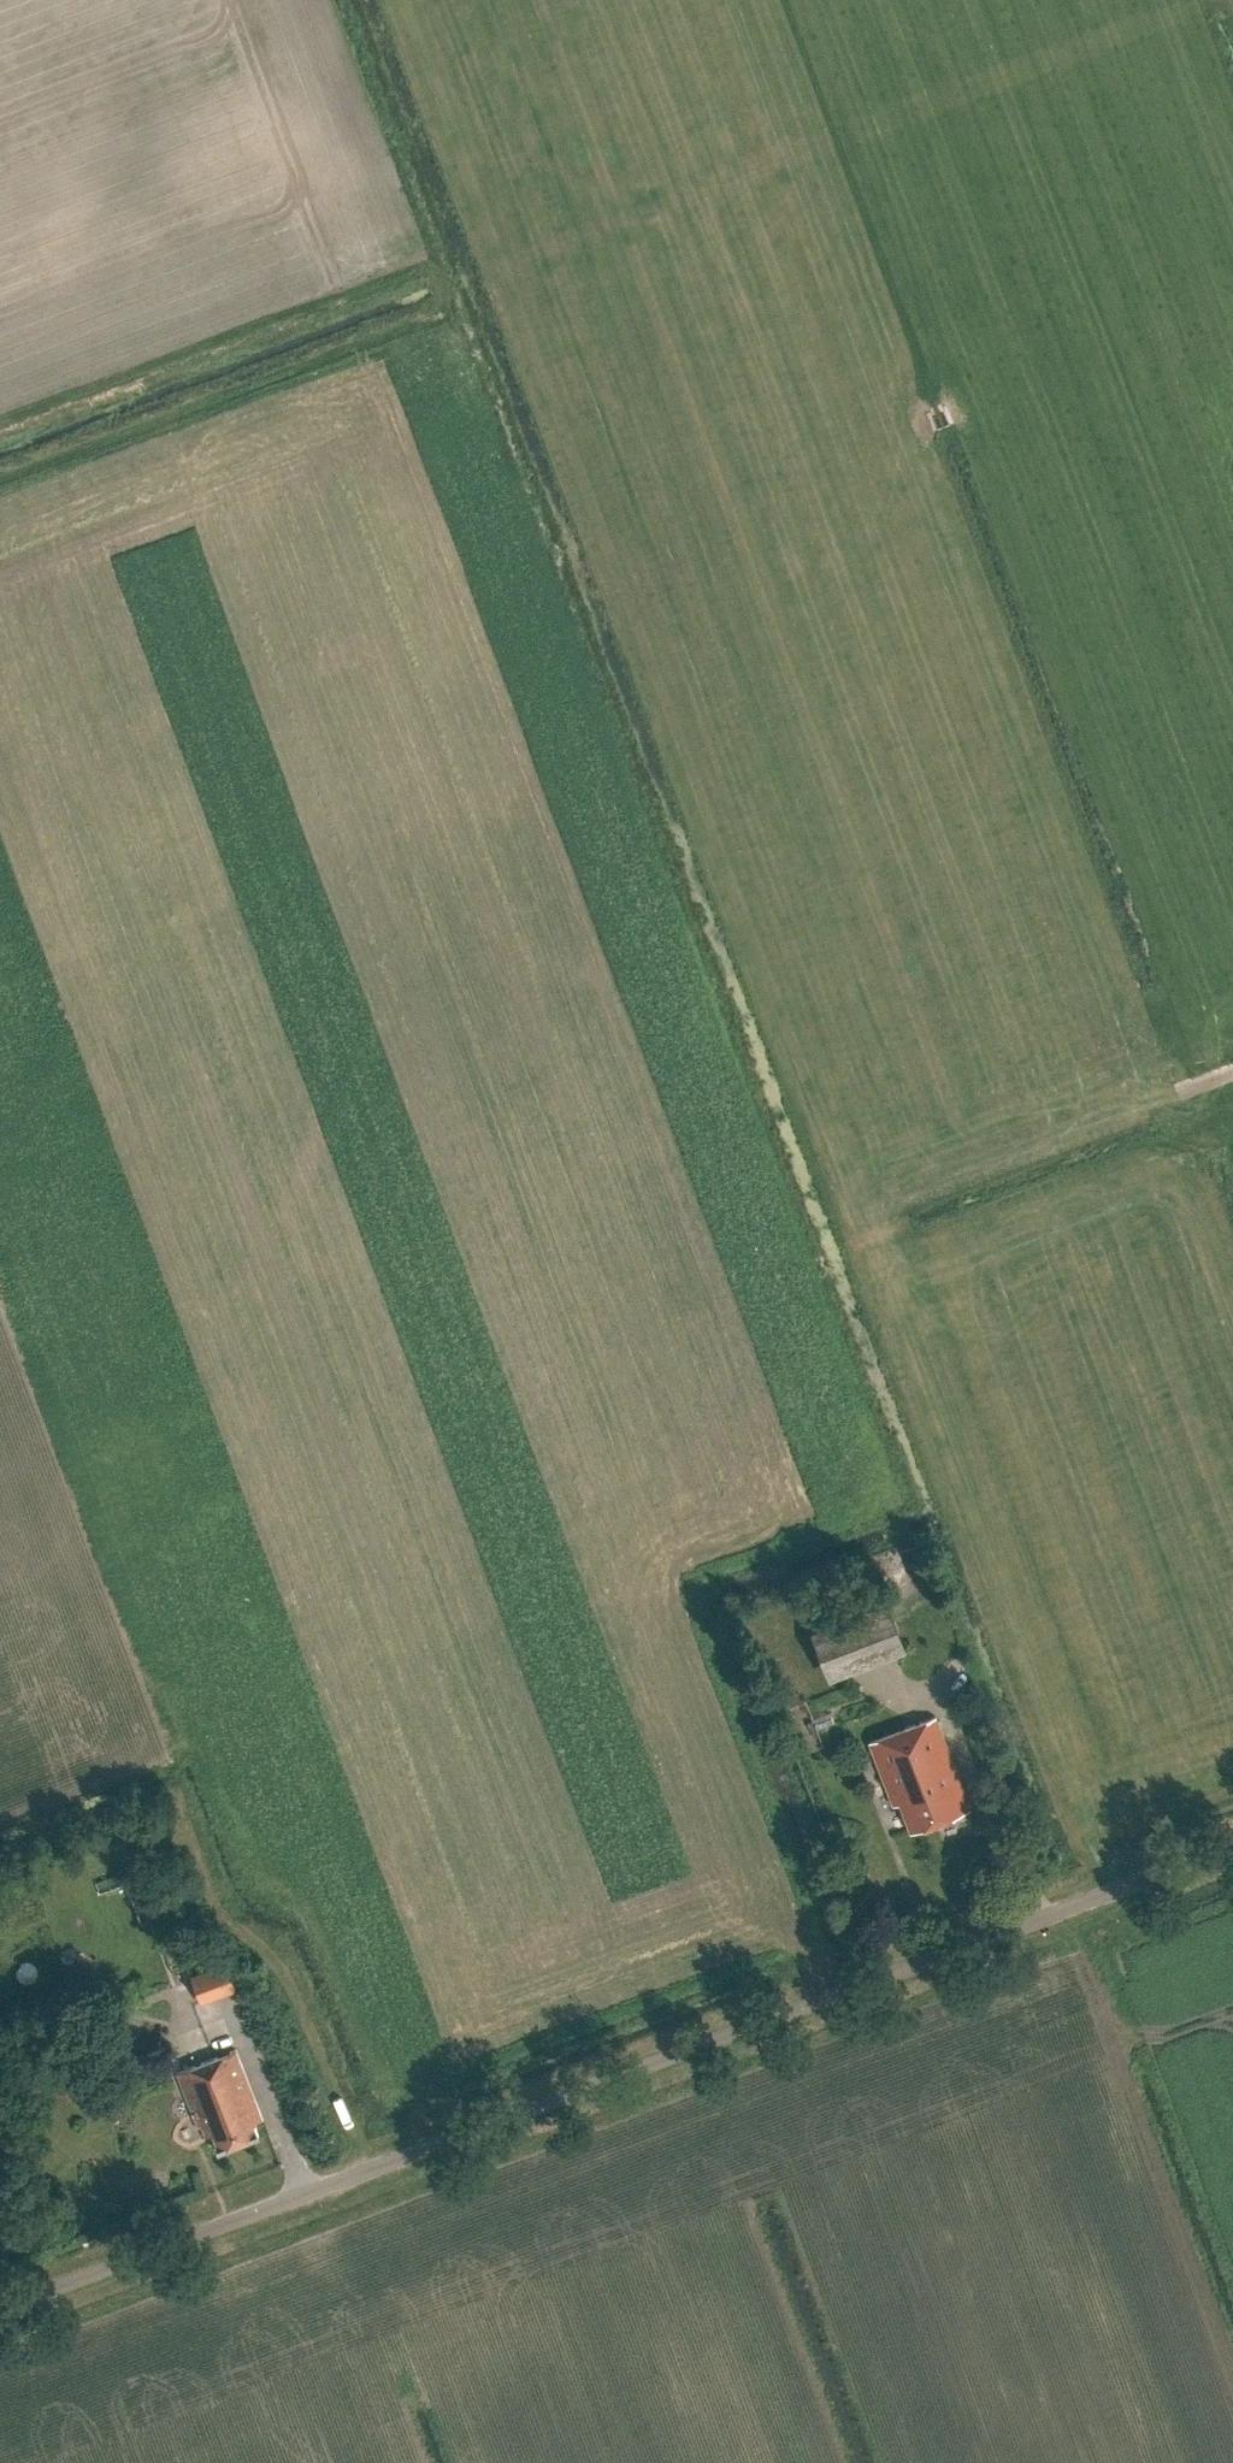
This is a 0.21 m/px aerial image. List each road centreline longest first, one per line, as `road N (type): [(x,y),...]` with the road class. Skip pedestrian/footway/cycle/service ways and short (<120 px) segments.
road 1 (unclassified): [(0,2307),(1232,1845)]
road 2 (track): [(371,2168),(287,1959),(260,1942),(229,1937),(210,1917),(0,1351)]

